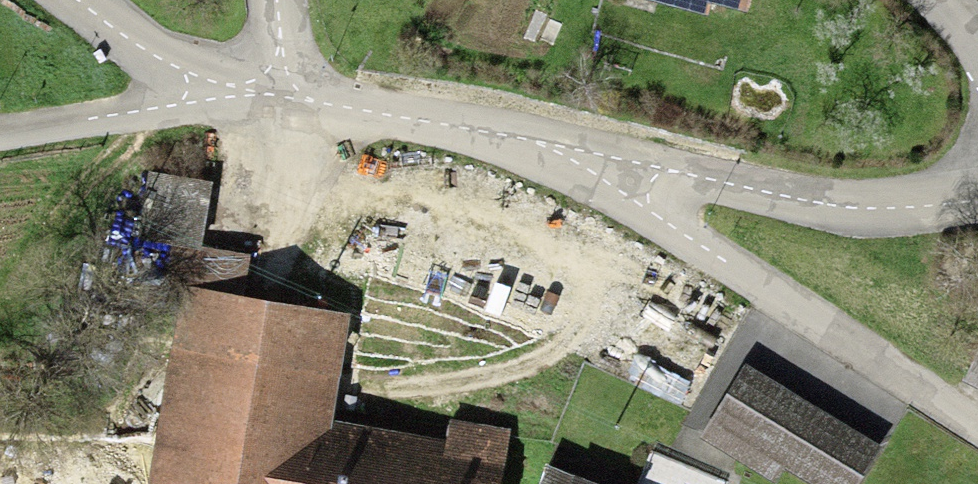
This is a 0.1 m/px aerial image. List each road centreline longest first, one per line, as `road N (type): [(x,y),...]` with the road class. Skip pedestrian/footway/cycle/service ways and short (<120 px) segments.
road 1 (residential): [(977,441),(548,156)]
road 2 (residential): [(977,209),(864,214),(548,156)]
road 3 (residential): [(275,106),(0,149)]
road 4 (residential): [(548,156),(275,106)]
road 5 (residential): [(275,106),(120,29),(82,0)]

